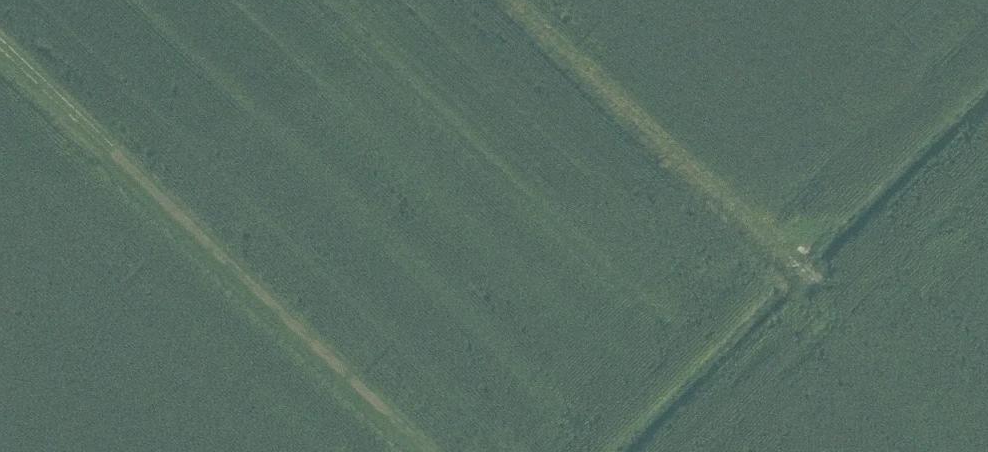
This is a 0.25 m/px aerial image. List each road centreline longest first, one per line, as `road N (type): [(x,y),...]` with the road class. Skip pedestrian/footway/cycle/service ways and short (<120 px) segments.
road 1 (track): [(0,46),(428,451)]
road 2 (track): [(516,0),(823,291)]
road 3 (track): [(987,118),(816,285)]
road 4 (track): [(648,451),(816,285)]

